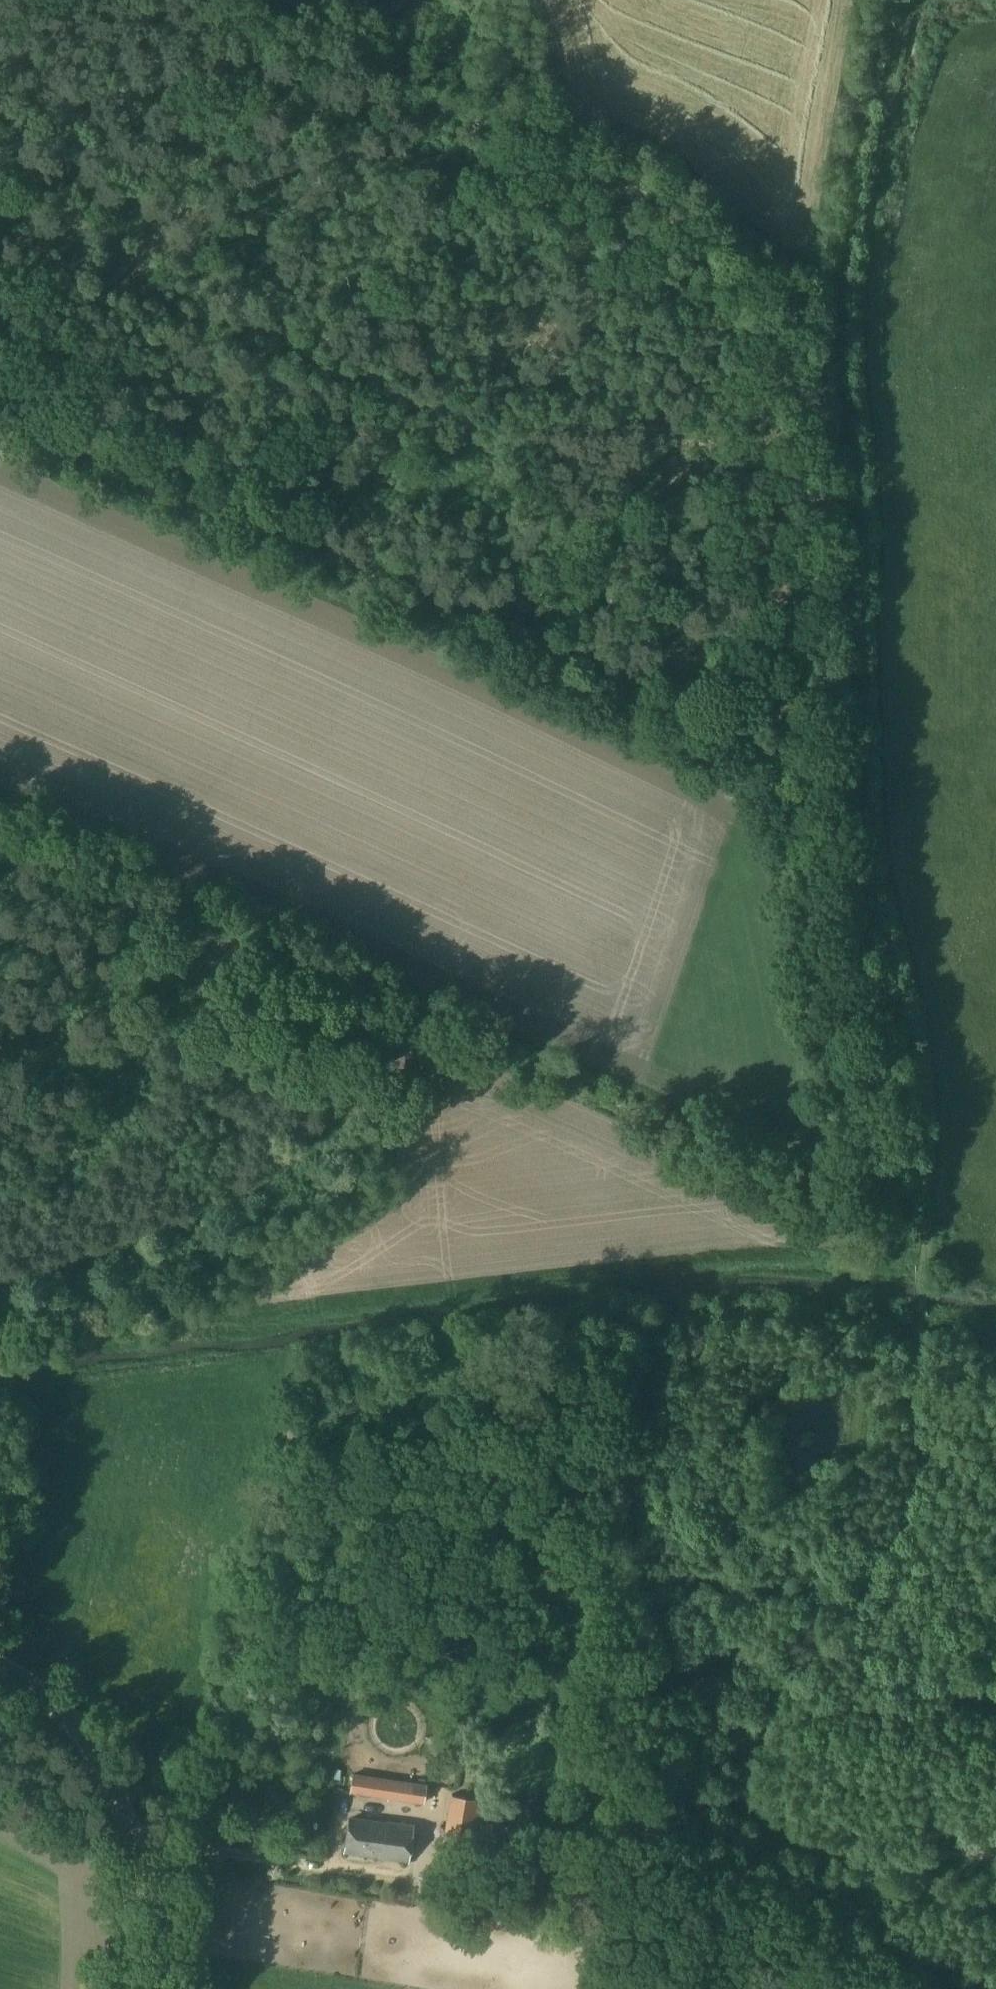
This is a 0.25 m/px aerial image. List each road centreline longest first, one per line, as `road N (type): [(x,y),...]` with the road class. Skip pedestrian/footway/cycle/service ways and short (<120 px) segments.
road 1 (track): [(995,1858),(881,1857),(807,1843),(768,1818),(743,1781),(744,1745),(764,1705),(858,1604),(905,1533),(921,1474),(917,1305),(929,1102),(888,861),(848,449),(853,284),(902,16),(926,0)]
road 2 (unclassified): [(121,1988),(118,1847),(93,1759),(66,1714),(0,1666)]

